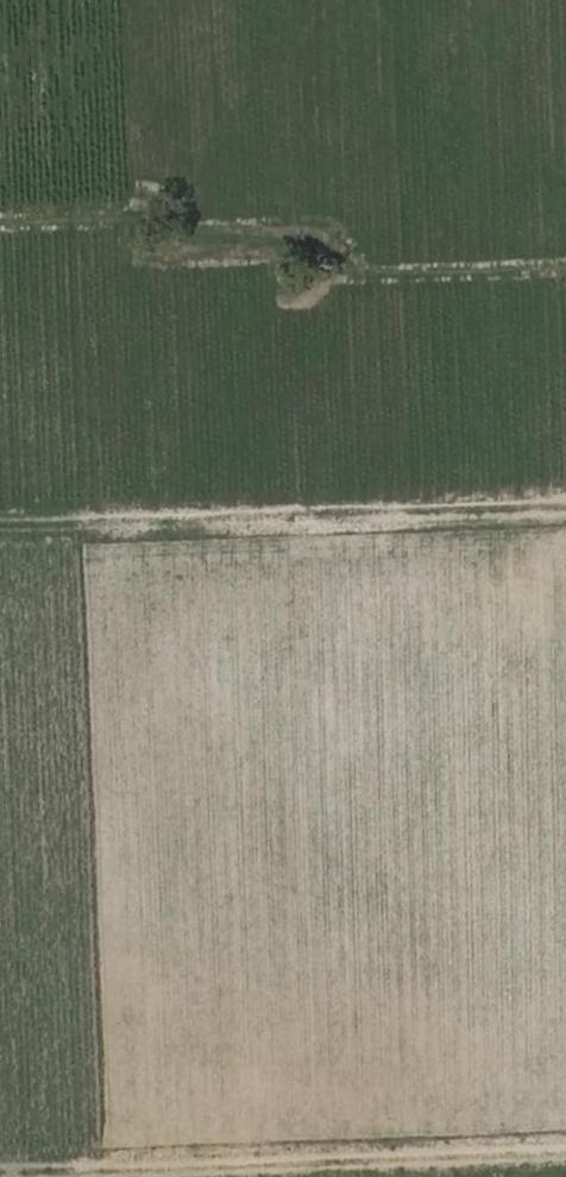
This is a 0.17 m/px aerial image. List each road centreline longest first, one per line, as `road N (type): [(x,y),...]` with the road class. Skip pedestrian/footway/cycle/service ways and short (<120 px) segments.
road 1 (track): [(0,1174),(565,1153)]
road 2 (track): [(0,525),(565,507)]

